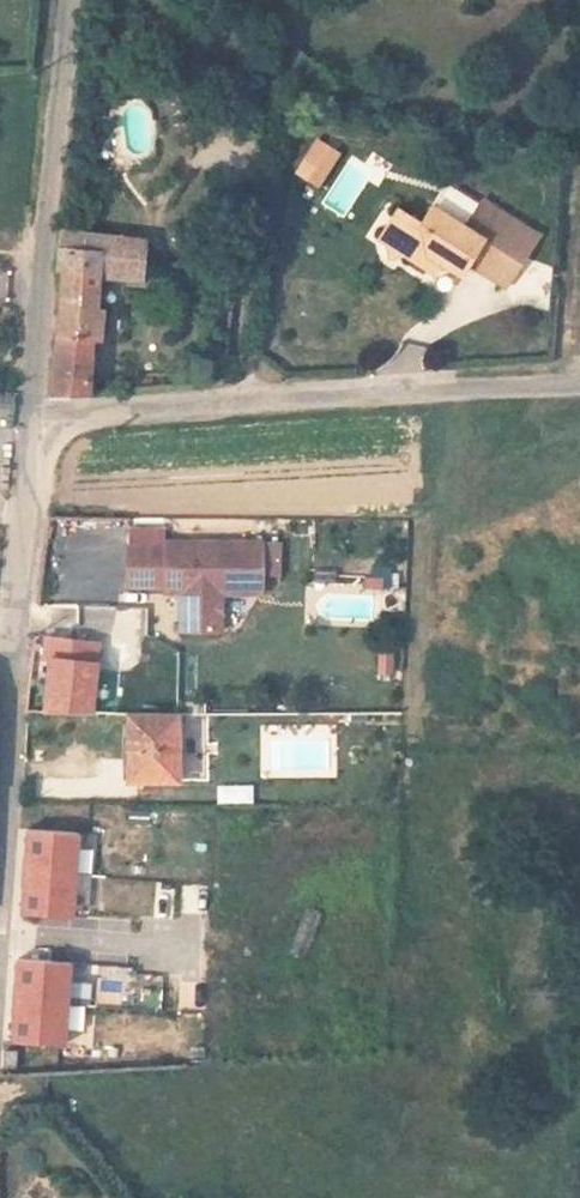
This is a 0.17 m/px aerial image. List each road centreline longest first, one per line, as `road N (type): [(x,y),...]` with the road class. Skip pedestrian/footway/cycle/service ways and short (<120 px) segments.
road 1 (unclassified): [(579,386),(237,399),(35,420)]
road 2 (residential): [(72,0),(35,420)]
road 3 (residential): [(18,637),(0,874)]
road 4 (residential): [(35,420),(18,637)]

